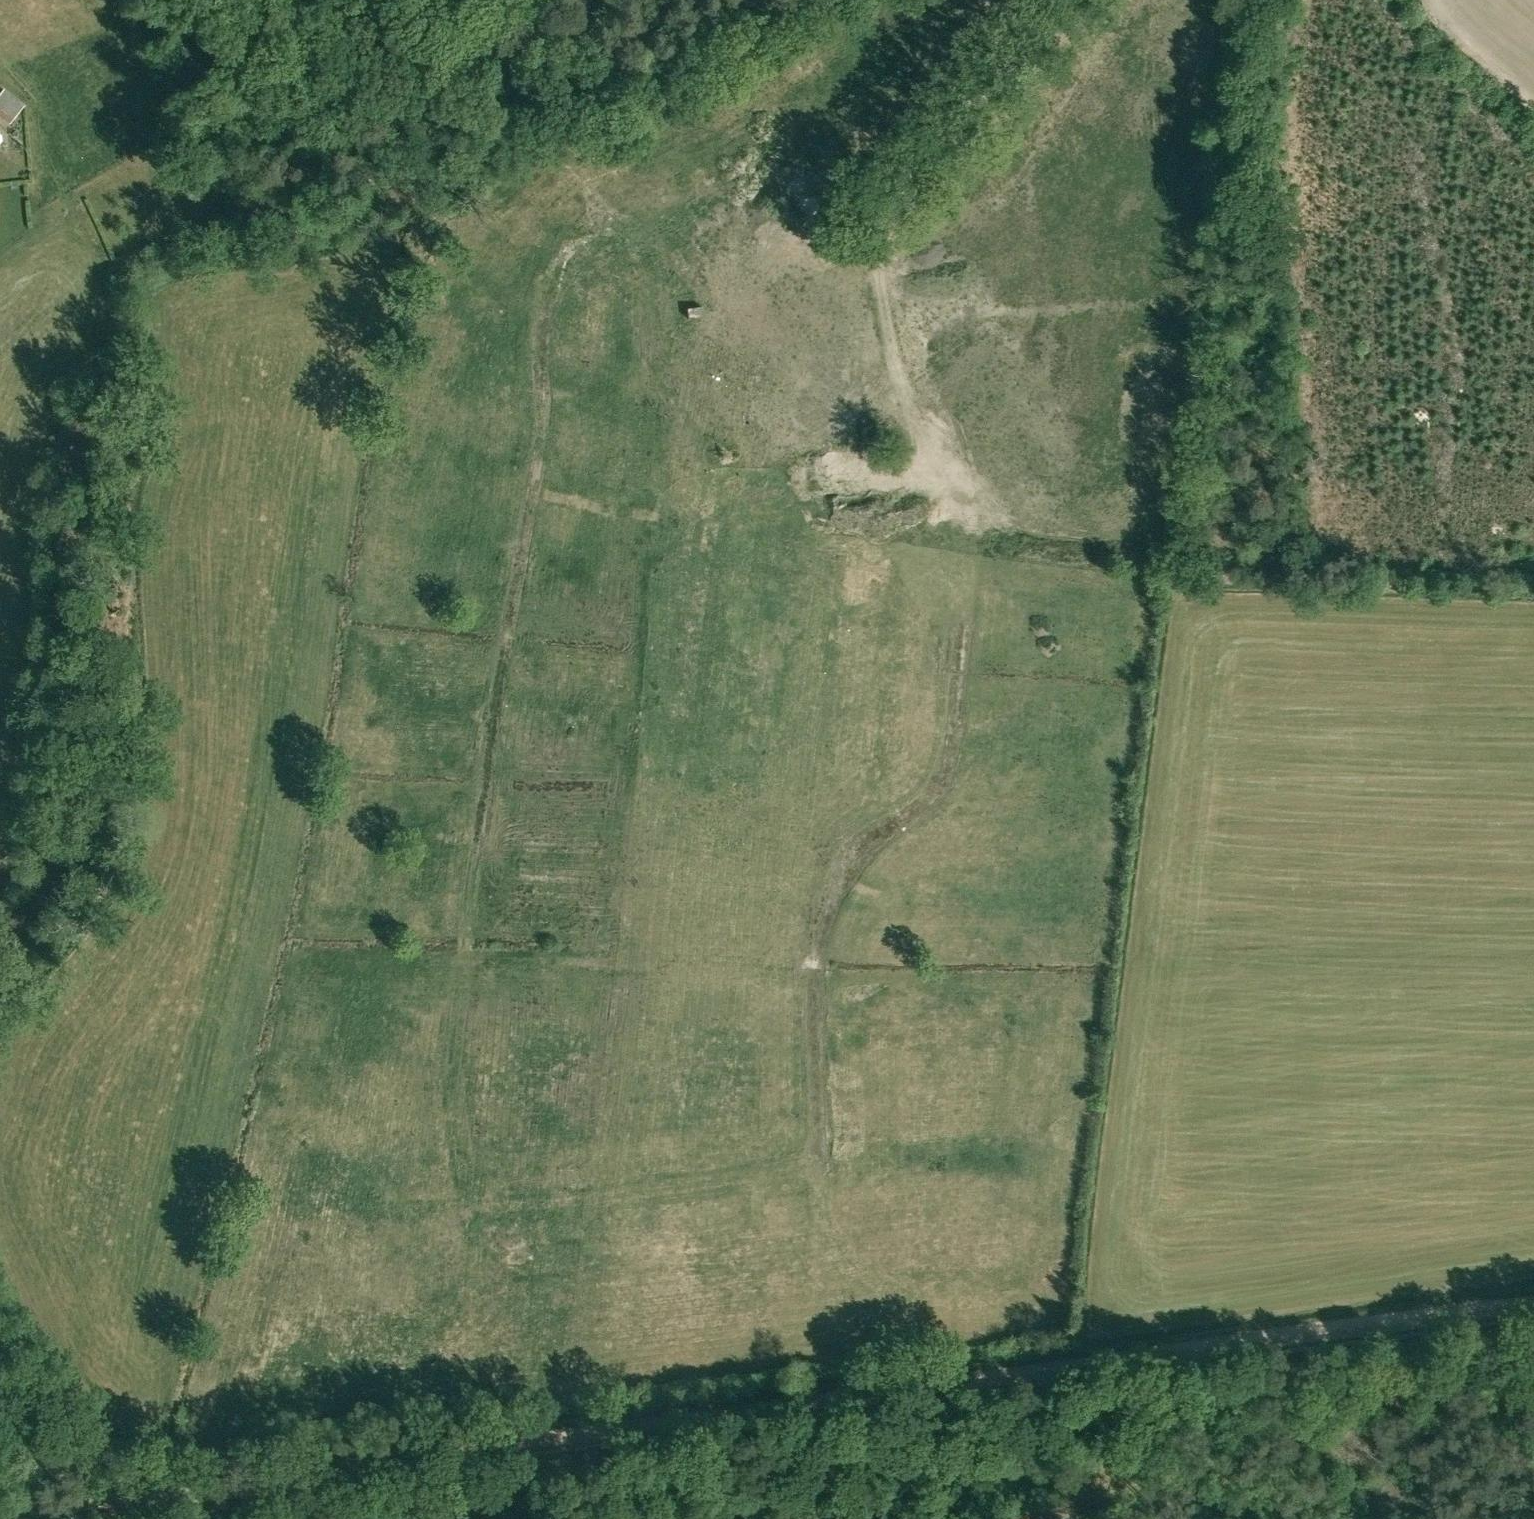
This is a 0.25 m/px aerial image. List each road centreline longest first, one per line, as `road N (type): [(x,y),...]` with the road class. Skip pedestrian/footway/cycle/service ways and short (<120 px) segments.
road 1 (track): [(0,1513),(1533,1306)]

